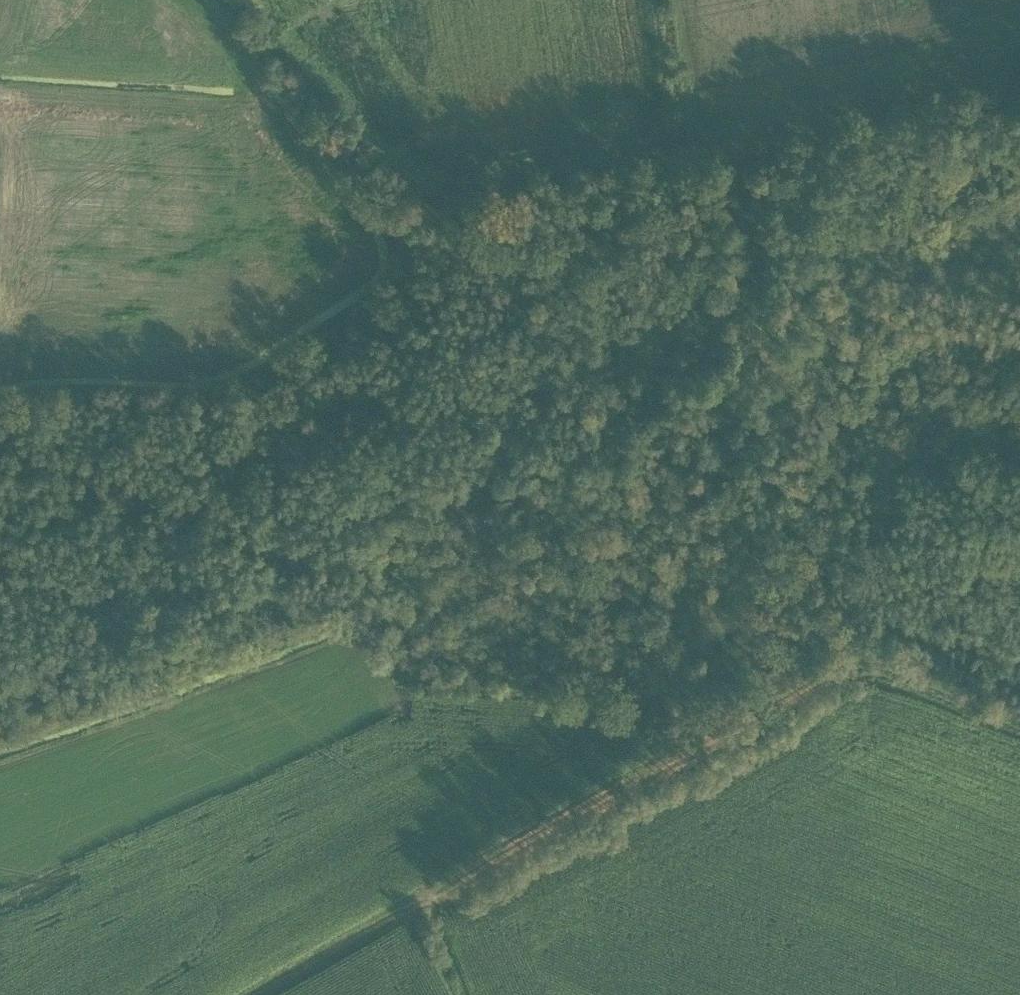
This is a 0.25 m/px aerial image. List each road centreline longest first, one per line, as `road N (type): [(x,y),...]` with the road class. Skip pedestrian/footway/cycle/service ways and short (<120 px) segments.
road 1 (track): [(1019,715),(871,654),(828,668),(253,994)]

